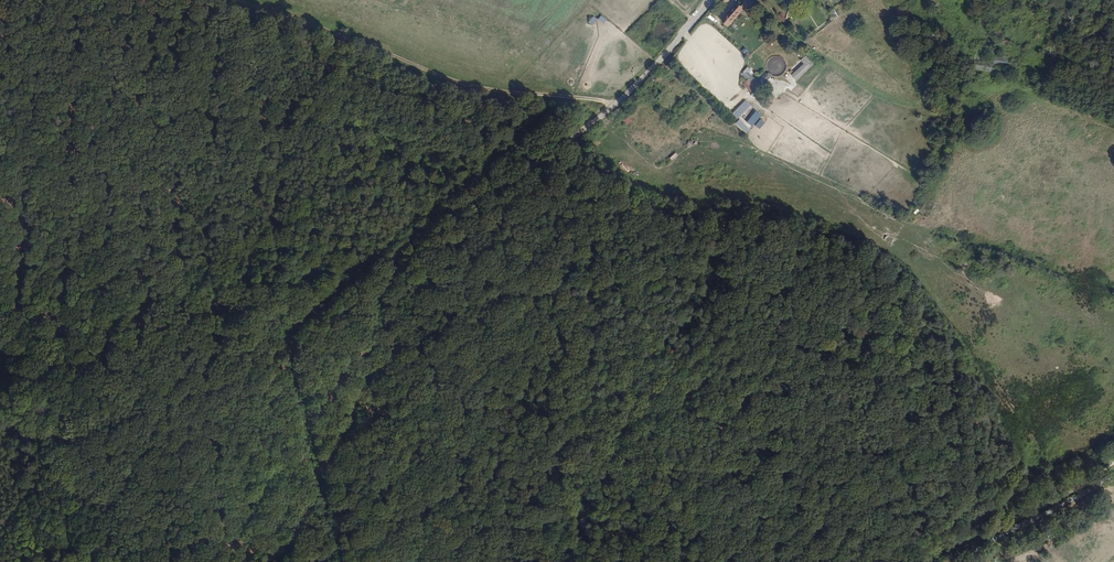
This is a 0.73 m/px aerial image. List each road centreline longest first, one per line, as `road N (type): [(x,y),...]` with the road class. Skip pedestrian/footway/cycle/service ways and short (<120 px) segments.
road 1 (tertiary): [(710,0),(605,113),(400,251),(383,279),(364,380),(319,489),(295,536),(264,561)]
road 2 (track): [(239,0),(471,85),(616,104)]
road 3 (track): [(1113,464),(1019,519),(919,561)]
road 4 (track): [(1113,475),(942,561)]

